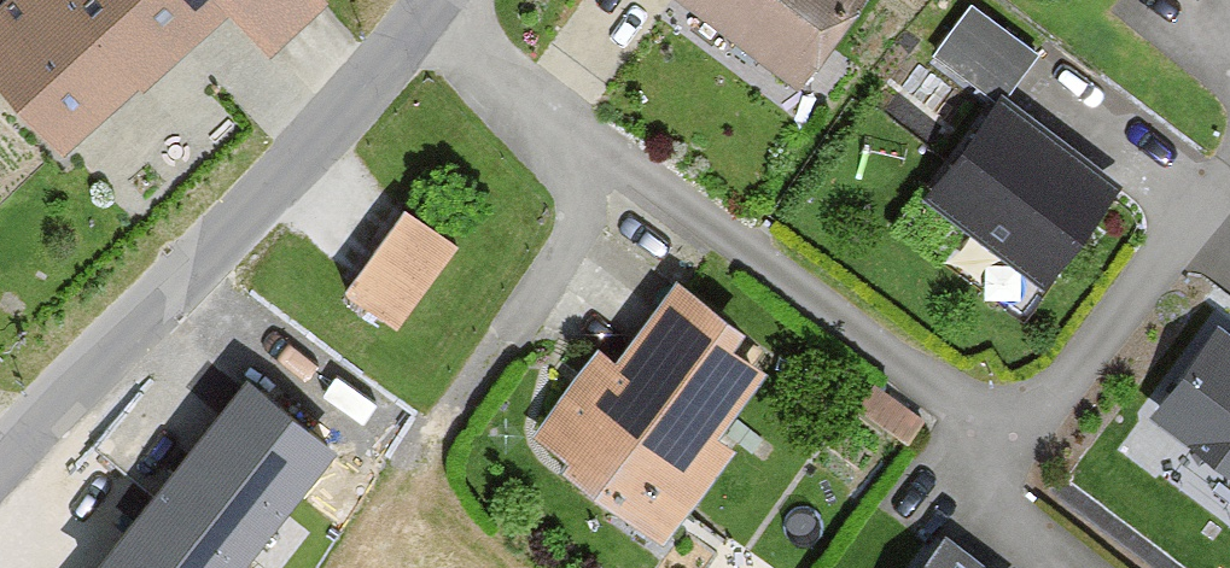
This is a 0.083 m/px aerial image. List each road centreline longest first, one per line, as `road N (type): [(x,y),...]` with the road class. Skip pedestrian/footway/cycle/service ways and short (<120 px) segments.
road 1 (residential): [(434,14),(927,381),(992,402),(1054,395),(1195,200)]
road 2 (unclassified): [(434,14),(242,237),(124,358),(0,467)]

